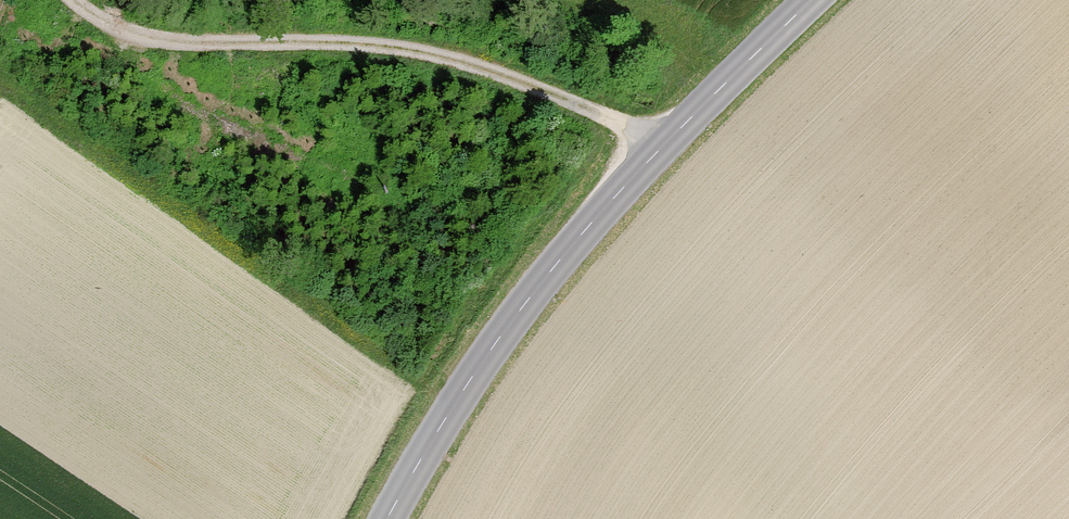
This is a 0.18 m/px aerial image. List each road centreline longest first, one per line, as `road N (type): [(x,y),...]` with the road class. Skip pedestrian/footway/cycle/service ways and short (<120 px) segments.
road 1 (secondary): [(821,0),(582,236),(483,366),(393,518)]
road 2 (track): [(69,0),(117,29),(145,36),(409,49),(573,101),(658,156)]

